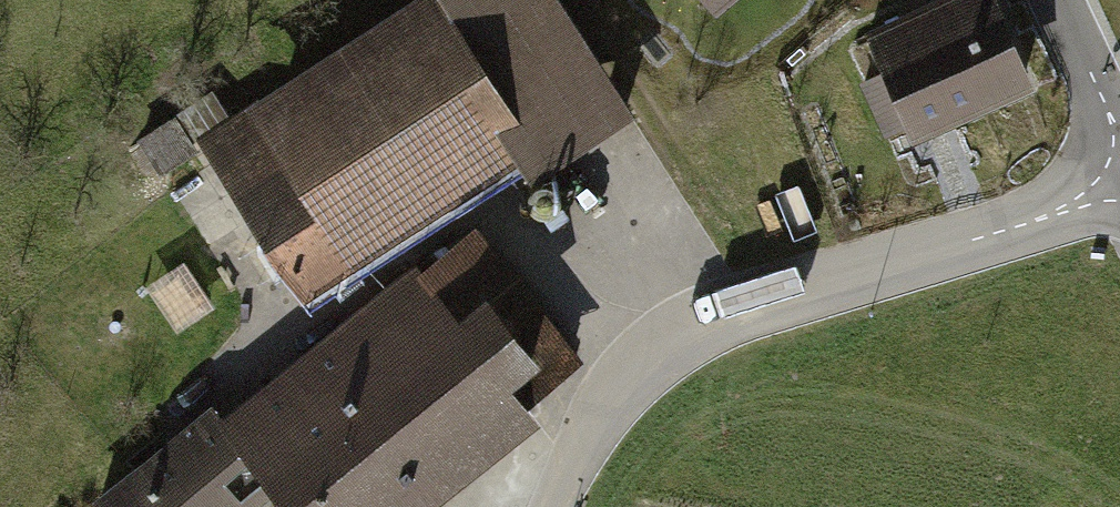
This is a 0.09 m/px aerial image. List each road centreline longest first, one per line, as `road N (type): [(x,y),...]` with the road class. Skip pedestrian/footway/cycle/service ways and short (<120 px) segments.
road 1 (residential): [(1119,169),(1032,216),(732,310),(668,339),(615,390),(556,506)]
road 2 (residential): [(1119,148),(1054,0)]

